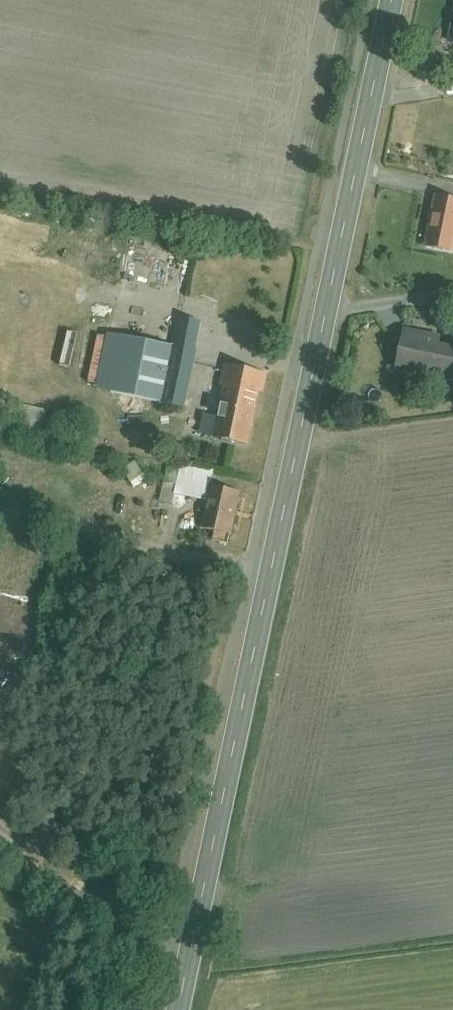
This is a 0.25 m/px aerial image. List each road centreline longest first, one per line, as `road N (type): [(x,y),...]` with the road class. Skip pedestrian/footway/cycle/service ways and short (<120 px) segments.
road 1 (secondary): [(391,0),(179,1009)]
road 2 (track): [(269,577),(0,515)]
road 3 (track): [(193,946),(63,879),(0,823)]

